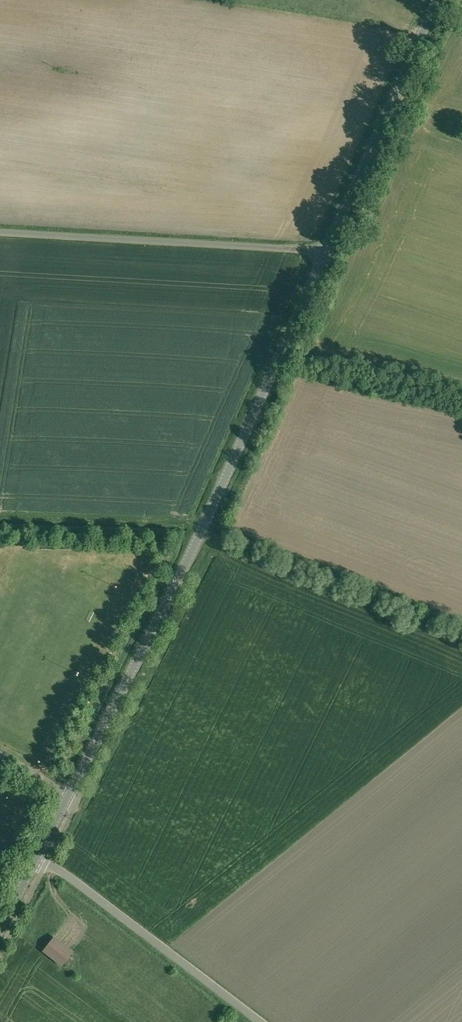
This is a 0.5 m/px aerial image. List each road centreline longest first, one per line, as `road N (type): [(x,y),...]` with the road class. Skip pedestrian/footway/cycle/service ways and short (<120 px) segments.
road 1 (secondary): [(44,854),(325,251)]
road 2 (residential): [(0,218),(325,251)]
road 3 (residential): [(44,854),(263,1021)]
road 4 (secondary): [(325,251),(438,0)]

